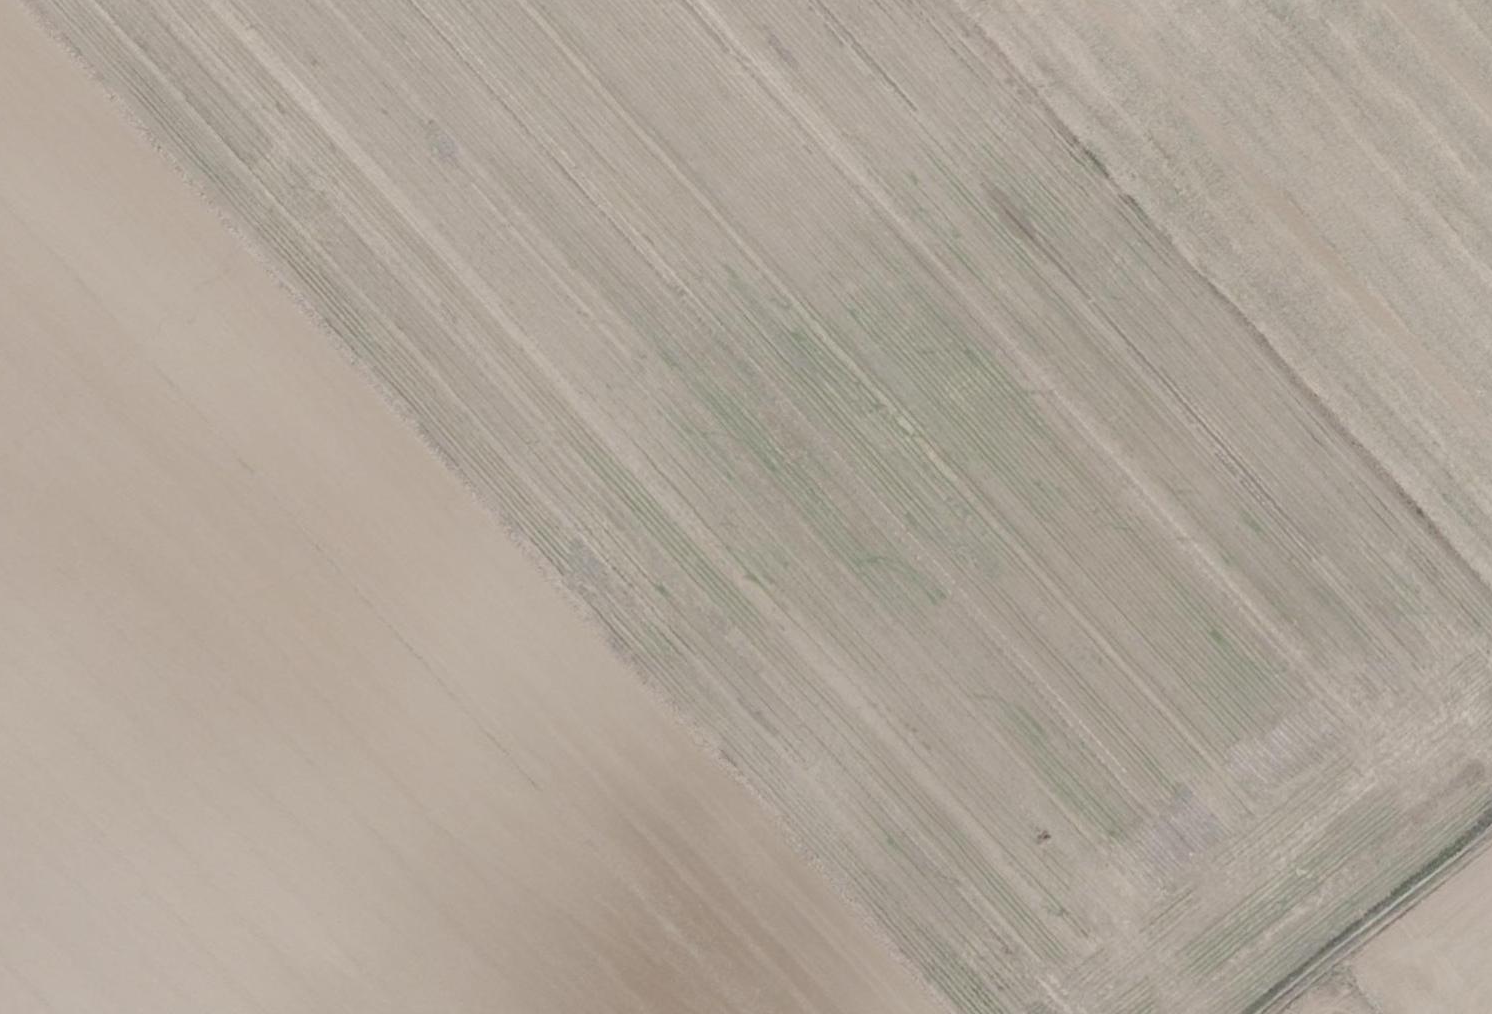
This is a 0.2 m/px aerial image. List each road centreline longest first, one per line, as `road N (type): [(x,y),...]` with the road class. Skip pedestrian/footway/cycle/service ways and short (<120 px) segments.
road 1 (track): [(1491,835),(1265,1013)]

